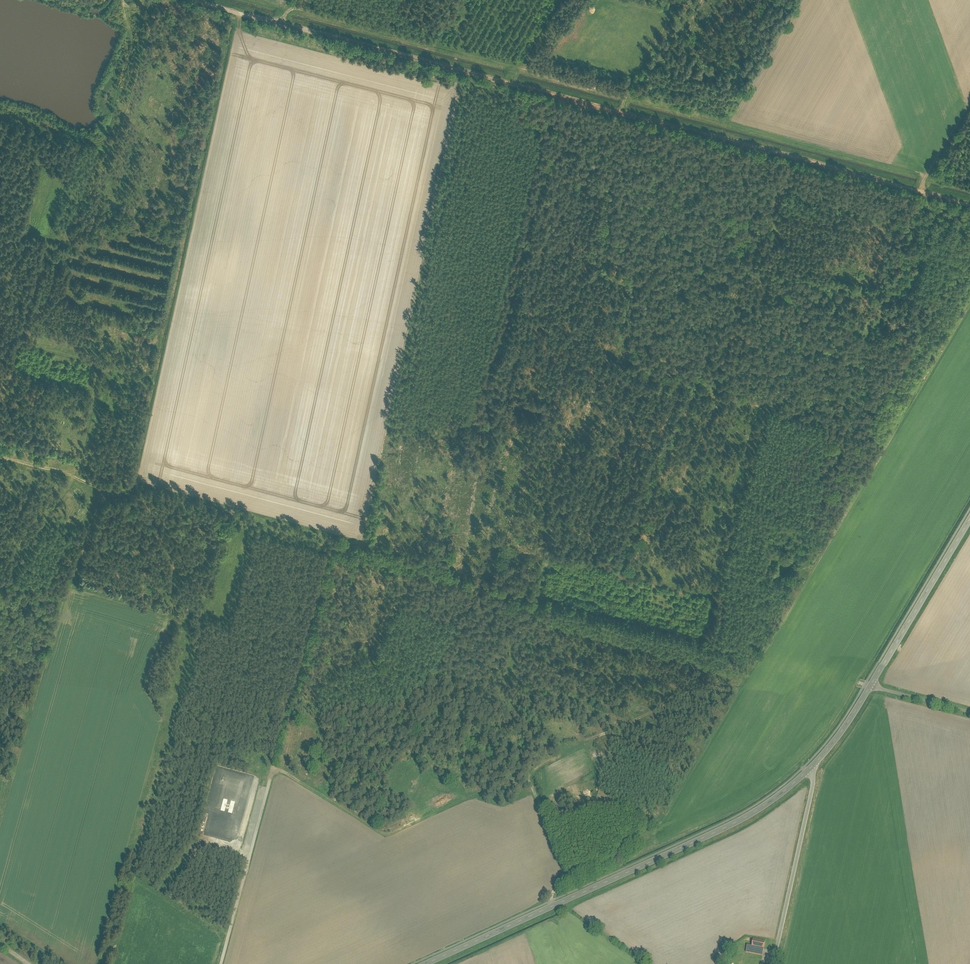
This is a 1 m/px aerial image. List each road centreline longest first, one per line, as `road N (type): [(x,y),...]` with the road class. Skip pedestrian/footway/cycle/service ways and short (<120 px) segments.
road 1 (track): [(969,203),(197,0)]
road 2 (tertiary): [(427,963),(727,827),(808,771)]
road 3 (unclassified): [(808,771),(813,780),(773,963)]
road 4 (tertiary): [(871,686),(969,519)]
road 5 (unclassified): [(265,781),(216,963)]
road 6 (track): [(0,456),(87,486),(123,489),(132,480)]

